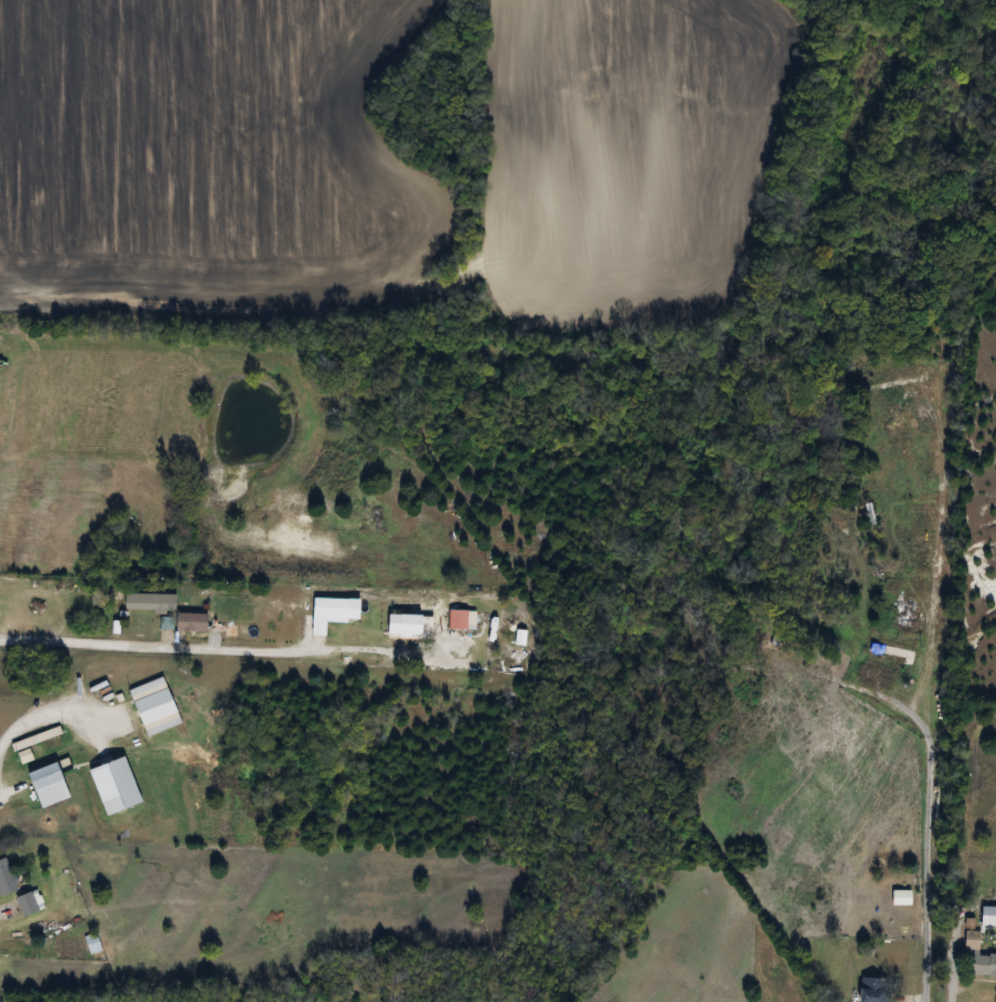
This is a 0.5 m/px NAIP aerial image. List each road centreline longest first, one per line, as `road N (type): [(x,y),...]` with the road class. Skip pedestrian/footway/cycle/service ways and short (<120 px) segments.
road 1 (residential): [(923,1001),(928,740),(916,722)]

